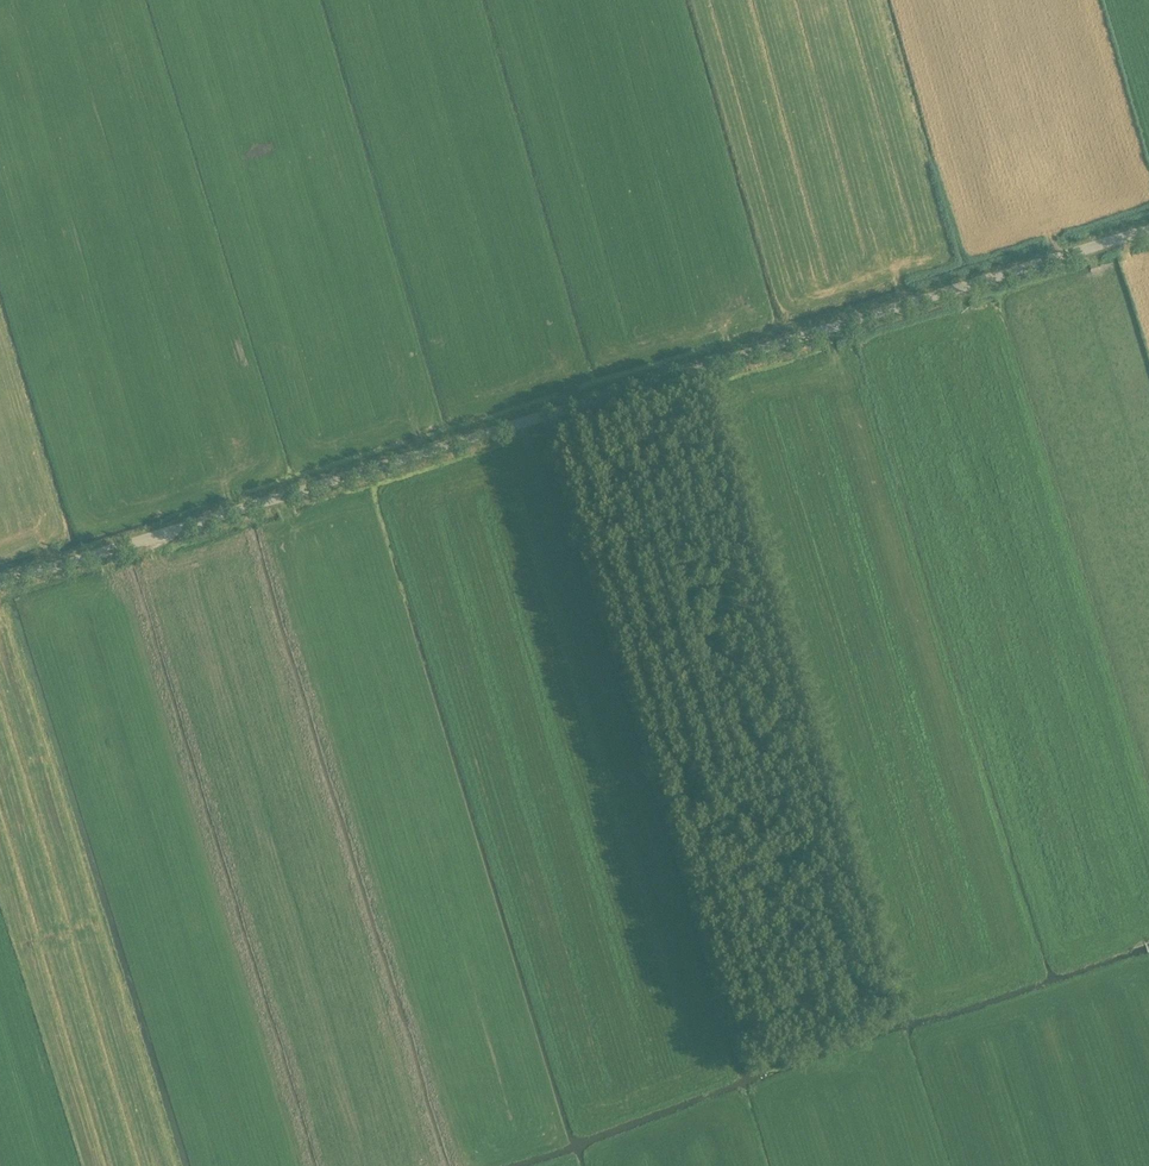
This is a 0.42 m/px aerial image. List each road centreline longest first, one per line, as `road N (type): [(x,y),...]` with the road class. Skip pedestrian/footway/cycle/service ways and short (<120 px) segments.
road 1 (unclassified): [(0,584),(1148,230)]

